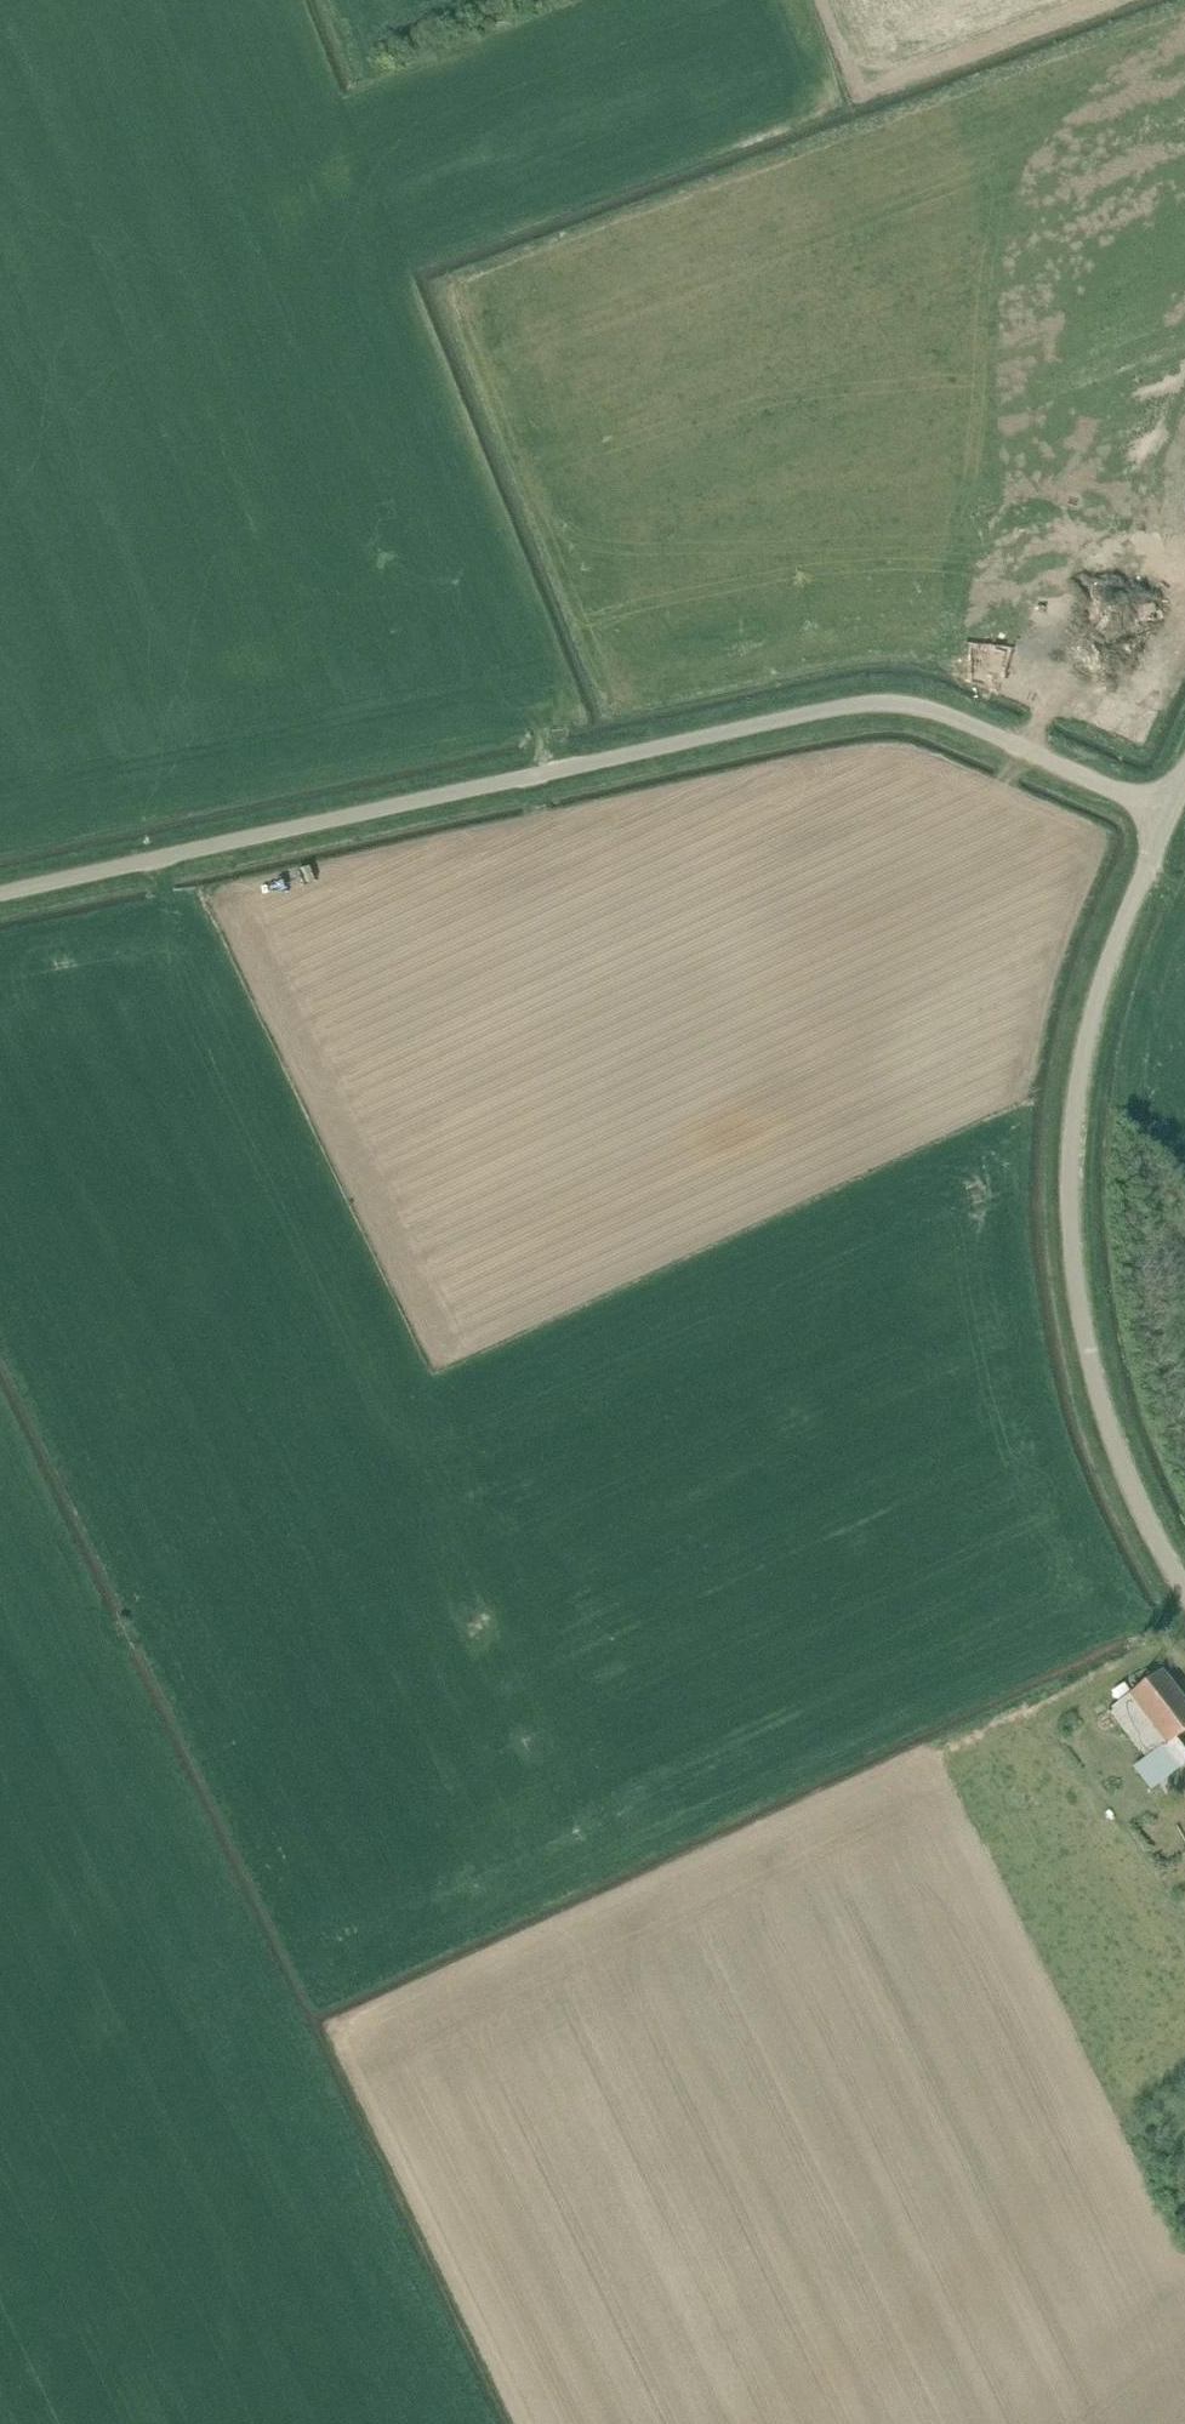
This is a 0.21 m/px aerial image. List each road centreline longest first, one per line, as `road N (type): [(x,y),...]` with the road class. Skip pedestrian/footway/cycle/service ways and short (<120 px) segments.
road 1 (unclassified): [(0,915),(879,704),(946,715),(1171,814)]
road 2 (unclassified): [(1184,1589),(1129,1481),(1102,1401),(1078,1292),(1071,1168),(1090,1023),(1171,814)]

